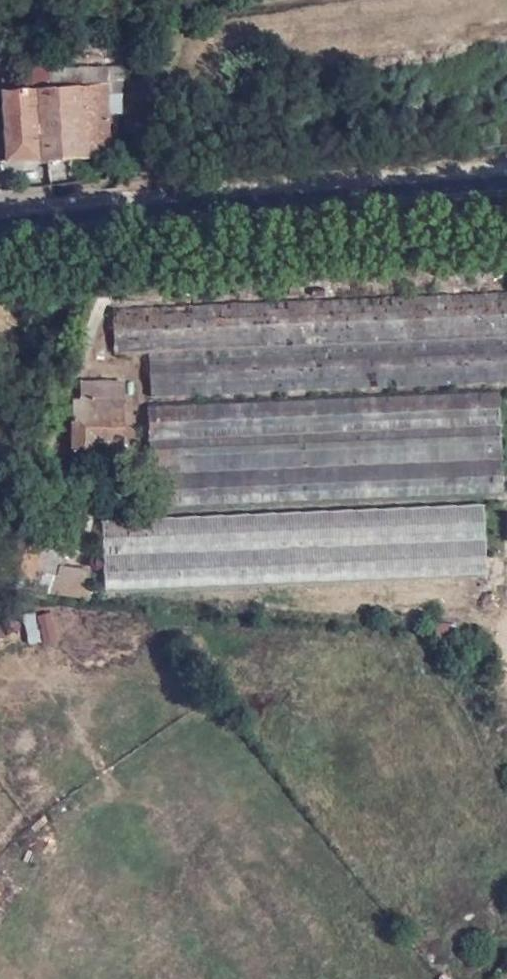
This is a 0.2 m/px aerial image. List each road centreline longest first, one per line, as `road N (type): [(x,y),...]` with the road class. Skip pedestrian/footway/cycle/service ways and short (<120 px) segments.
road 1 (secondary): [(0,233),(506,192)]
road 2 (track): [(188,0),(151,94),(138,222)]

